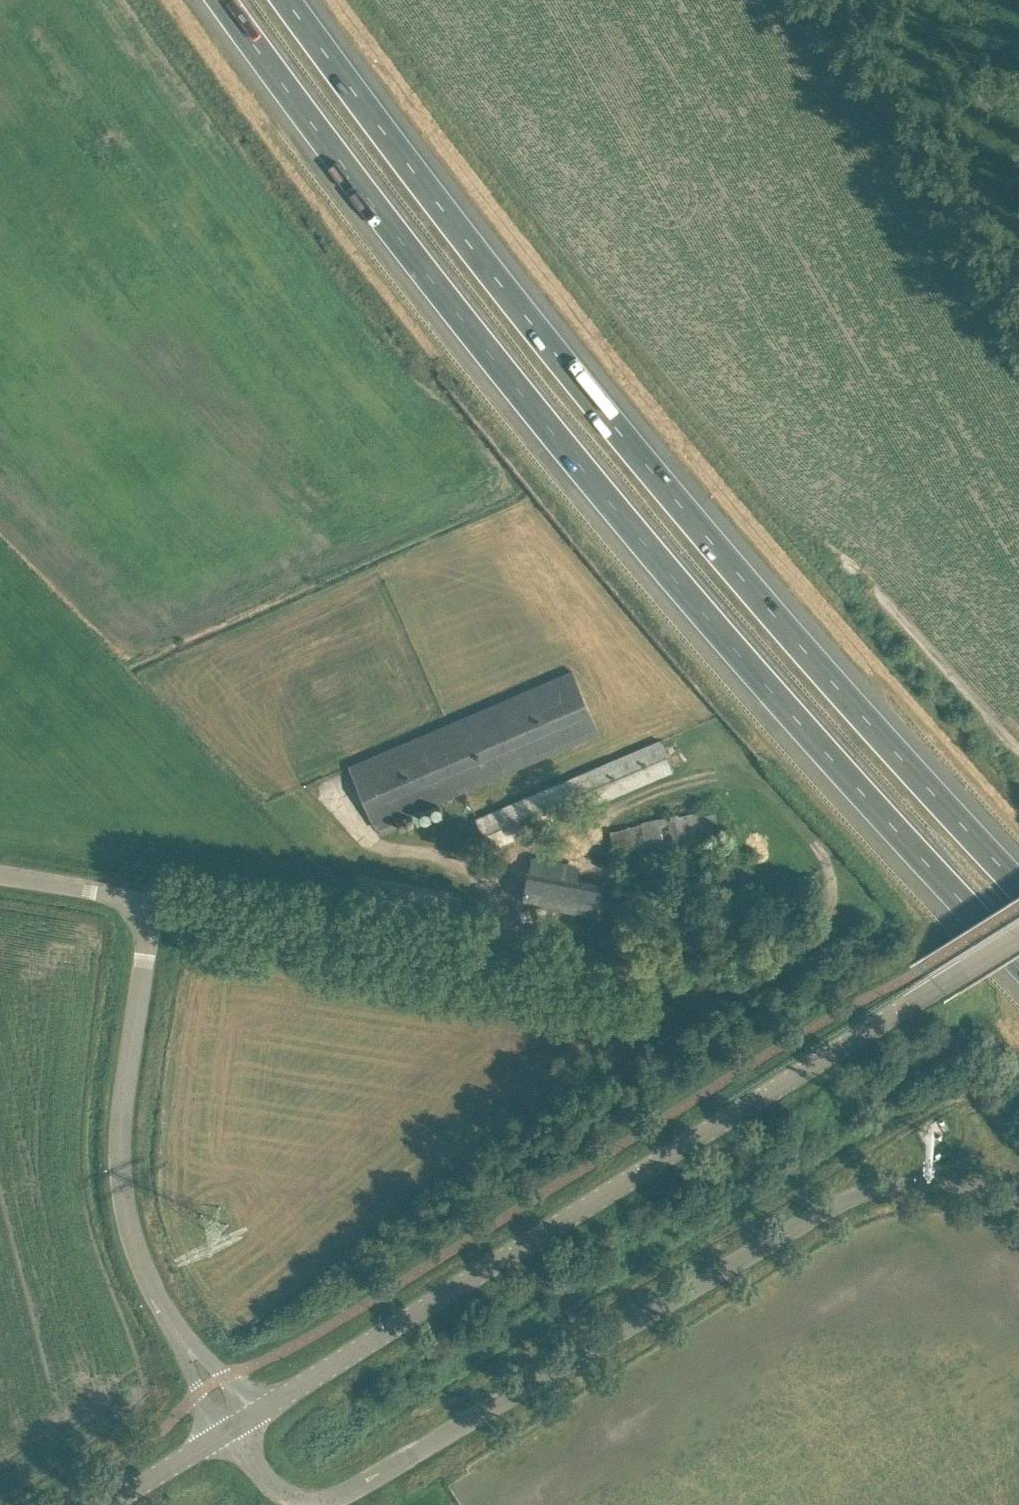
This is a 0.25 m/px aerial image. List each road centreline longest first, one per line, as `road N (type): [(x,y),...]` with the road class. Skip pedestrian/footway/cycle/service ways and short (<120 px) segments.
road 1 (motorway): [(223,0),(504,372),(1018,958)]
road 2 (motorway): [(1018,883),(552,346),(287,0)]
road 3 (unclassified): [(1018,1205),(941,1185),(859,1195),(341,1495),(290,1498),(235,1426)]
road 4 (tertiary): [(256,1413),(1018,935)]
road 5 (unclassified): [(153,902),(696,989),(728,984),(803,934),(829,898),(818,842)]
road 6 (unclassified): [(191,1350),(137,1255),(122,1182),(123,1106),(153,902)]
road 7 (unclassified): [(877,602),(1018,751)]
road 8 (unclassified): [(153,902),(0,876)]
road 9 (tertiary): [(110,1504),(224,1433)]

